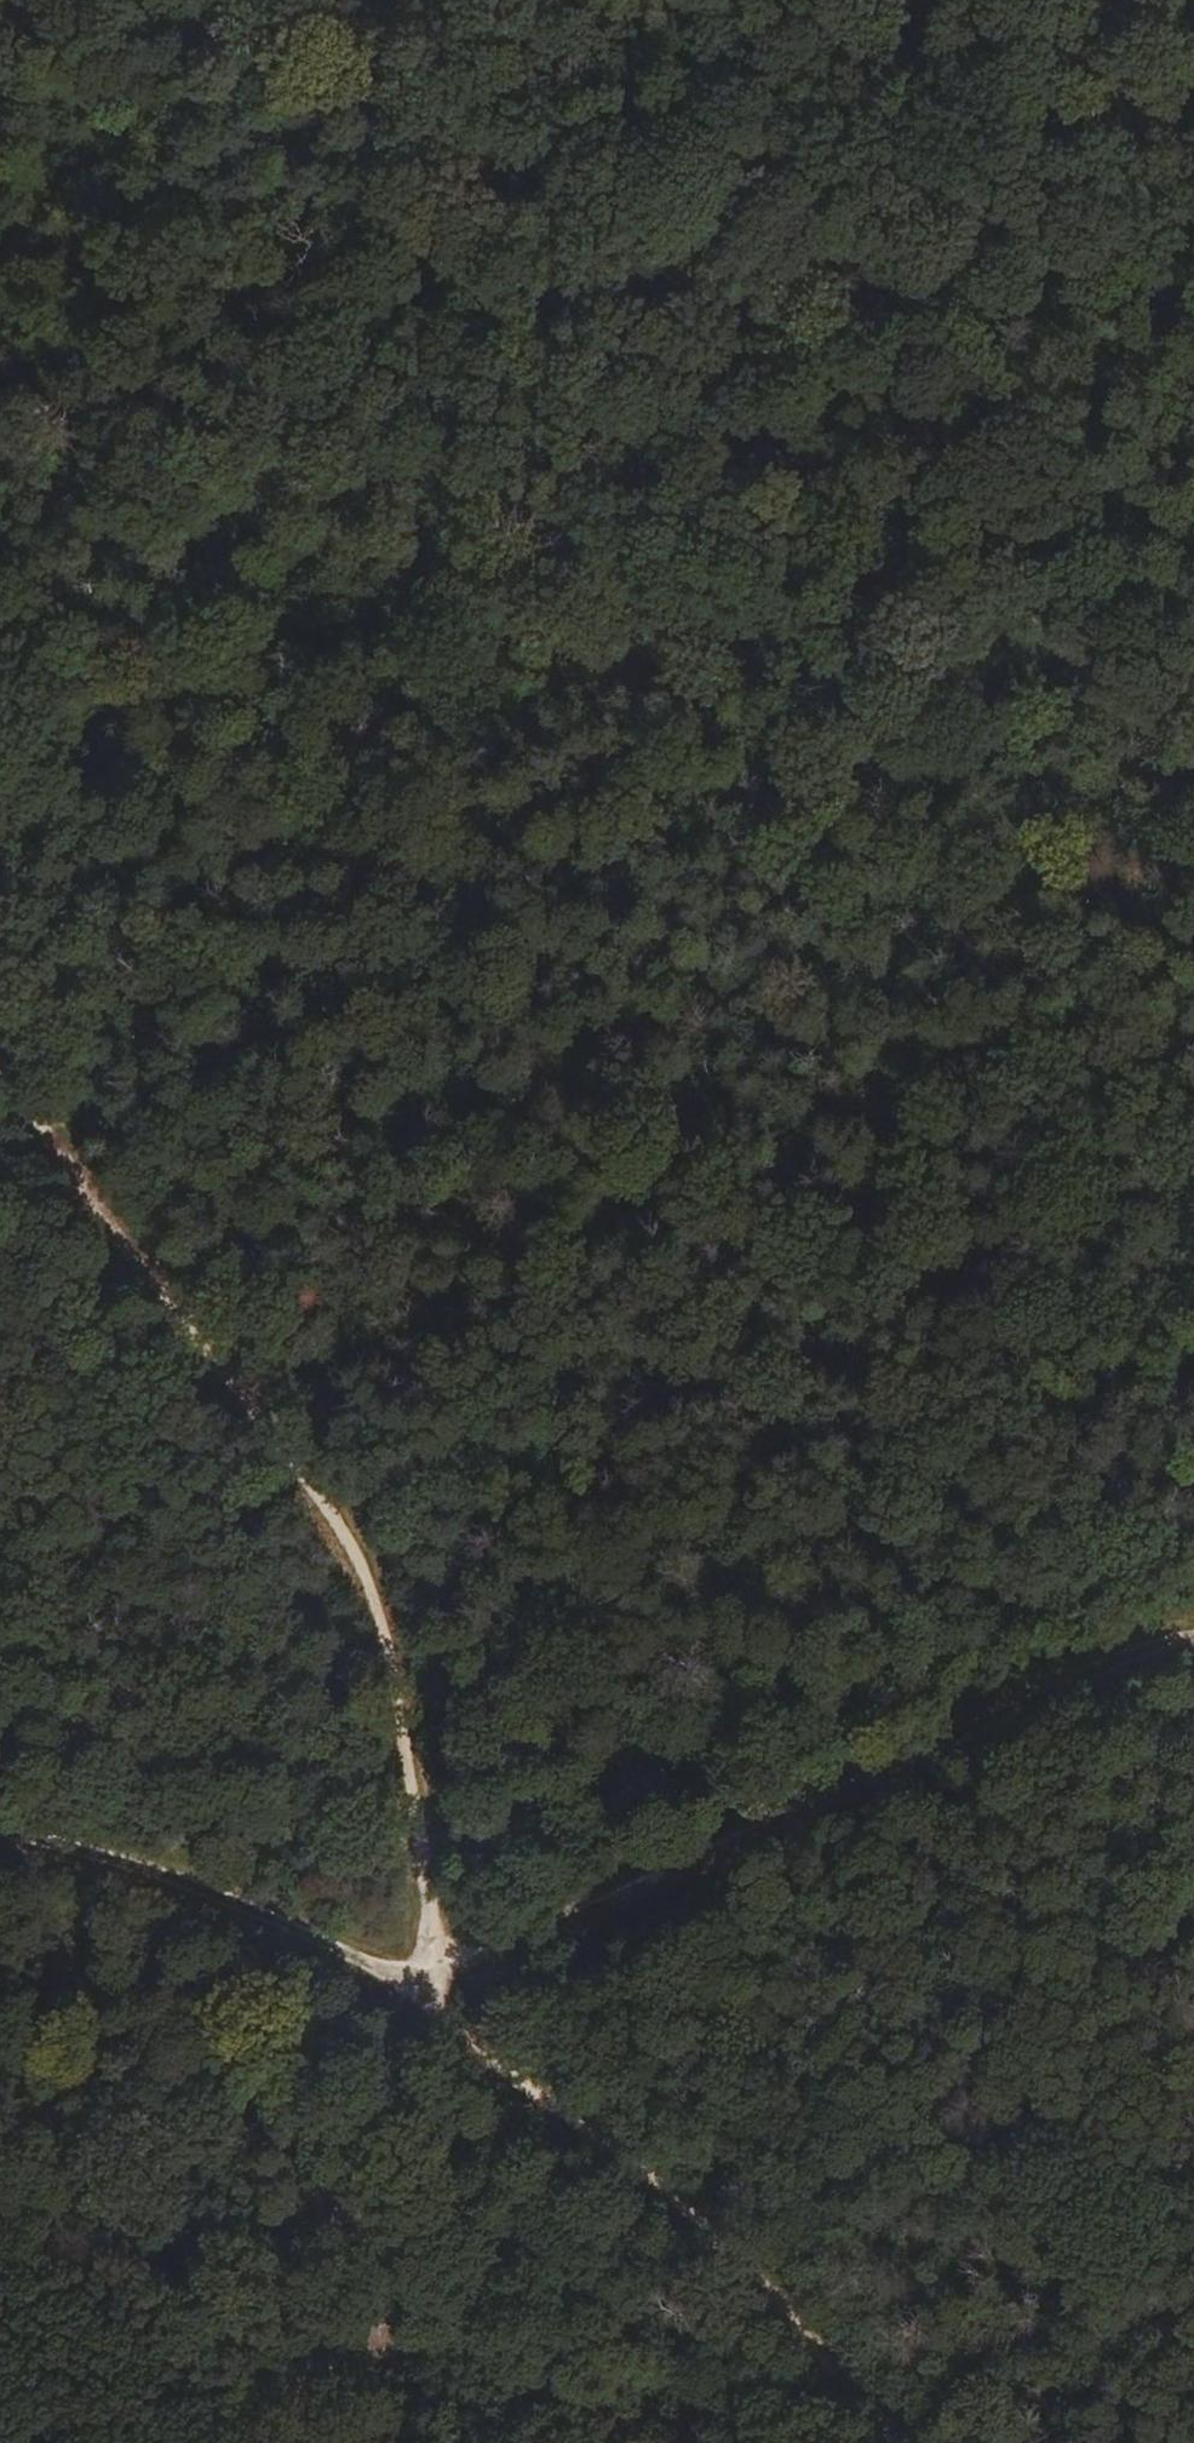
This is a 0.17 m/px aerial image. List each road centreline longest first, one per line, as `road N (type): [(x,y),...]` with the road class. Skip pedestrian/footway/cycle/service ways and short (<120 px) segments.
road 1 (track): [(432,1990),(377,1631),(279,1466),(0,1069)]
road 2 (track): [(432,1990),(1193,1639)]
road 3 (track): [(432,1990),(201,1893),(0,1837)]

